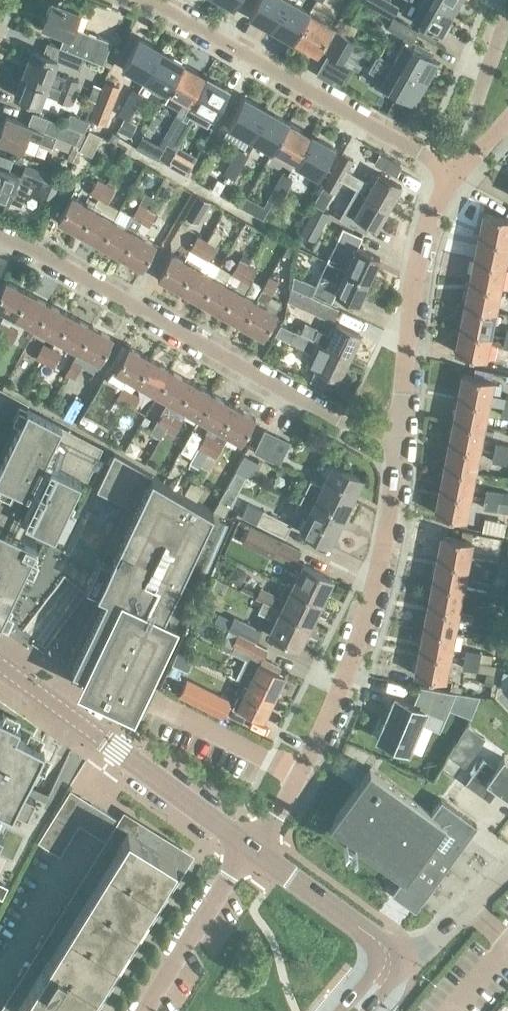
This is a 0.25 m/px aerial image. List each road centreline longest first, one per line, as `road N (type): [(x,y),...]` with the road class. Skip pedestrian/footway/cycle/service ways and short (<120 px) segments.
road 1 (residential): [(0,242),(338,420),(399,435)]
road 2 (residential): [(252,848),(300,776),(356,652),(390,530),(399,435)]
road 3 (residential): [(456,176),(146,0)]
road 4 (tertiary): [(252,848),(0,663)]
road 5 (residential): [(399,435),(418,256),(456,176)]
road 6 (residential): [(146,1010),(252,848)]
road 7 (tertiary): [(386,964),(375,937),(252,848)]
road 8 (unclassified): [(386,964),(418,955),(507,875)]

